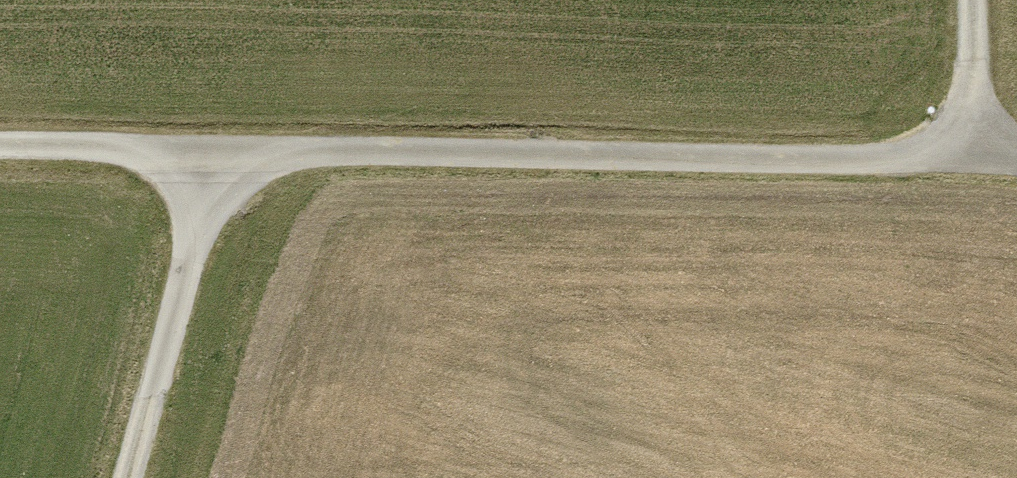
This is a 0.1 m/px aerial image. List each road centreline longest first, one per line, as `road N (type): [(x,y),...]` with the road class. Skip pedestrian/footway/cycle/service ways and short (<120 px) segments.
road 1 (unclassified): [(0,154),(977,156),(1016,165)]
road 2 (track): [(214,157),(128,477)]
road 3 (track): [(977,156),(970,0)]

